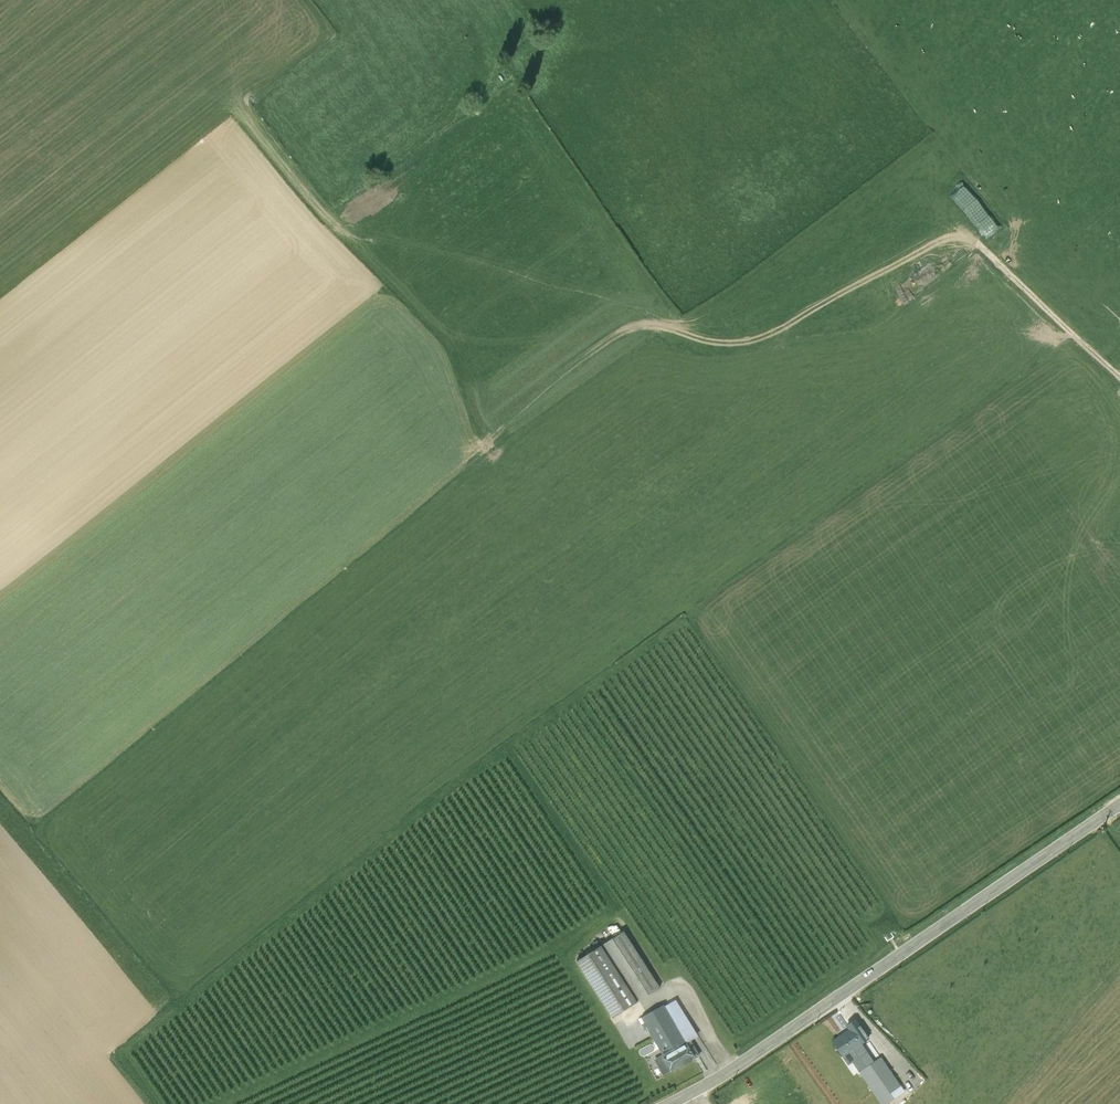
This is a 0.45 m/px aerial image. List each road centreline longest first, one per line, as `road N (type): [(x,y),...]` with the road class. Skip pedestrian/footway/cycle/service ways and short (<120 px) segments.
road 1 (tertiary): [(669,1103),(1119,804)]

